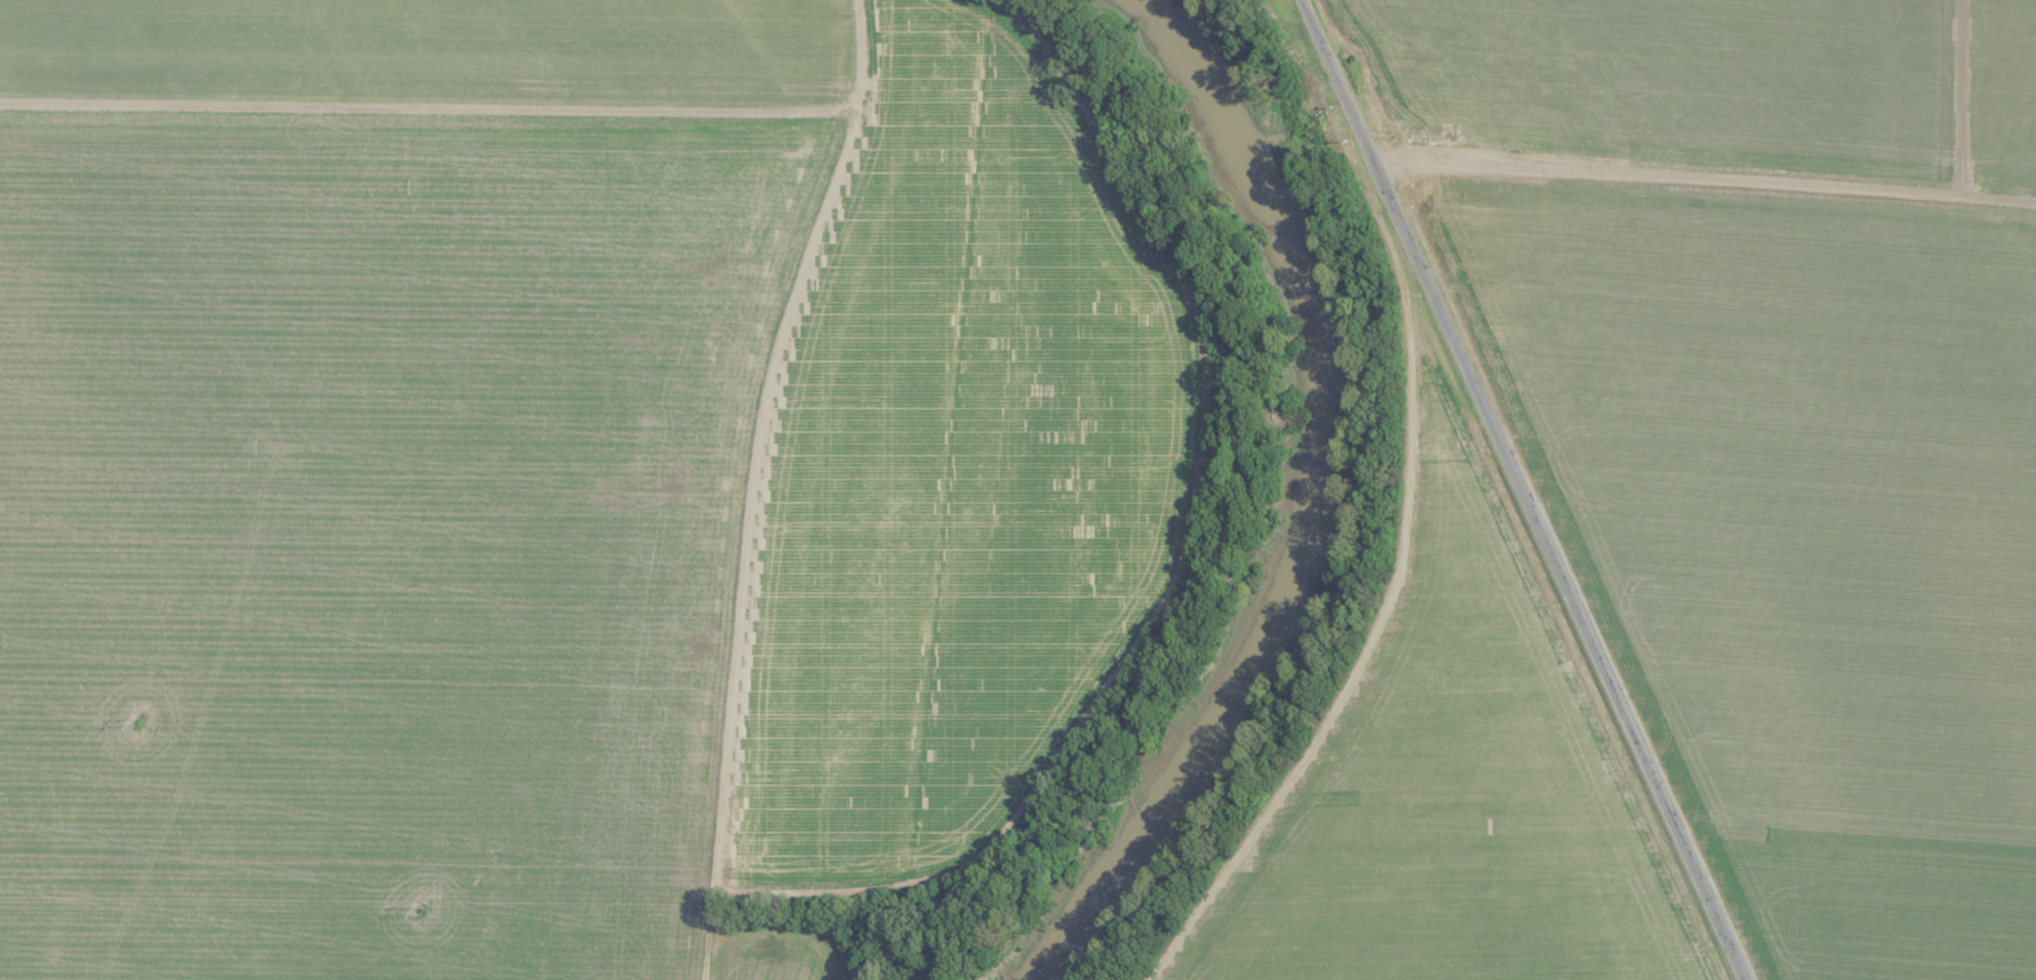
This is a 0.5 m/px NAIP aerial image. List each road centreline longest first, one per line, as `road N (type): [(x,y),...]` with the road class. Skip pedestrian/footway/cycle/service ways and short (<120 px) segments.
road 1 (residential): [(1742,979),(1299,0)]

